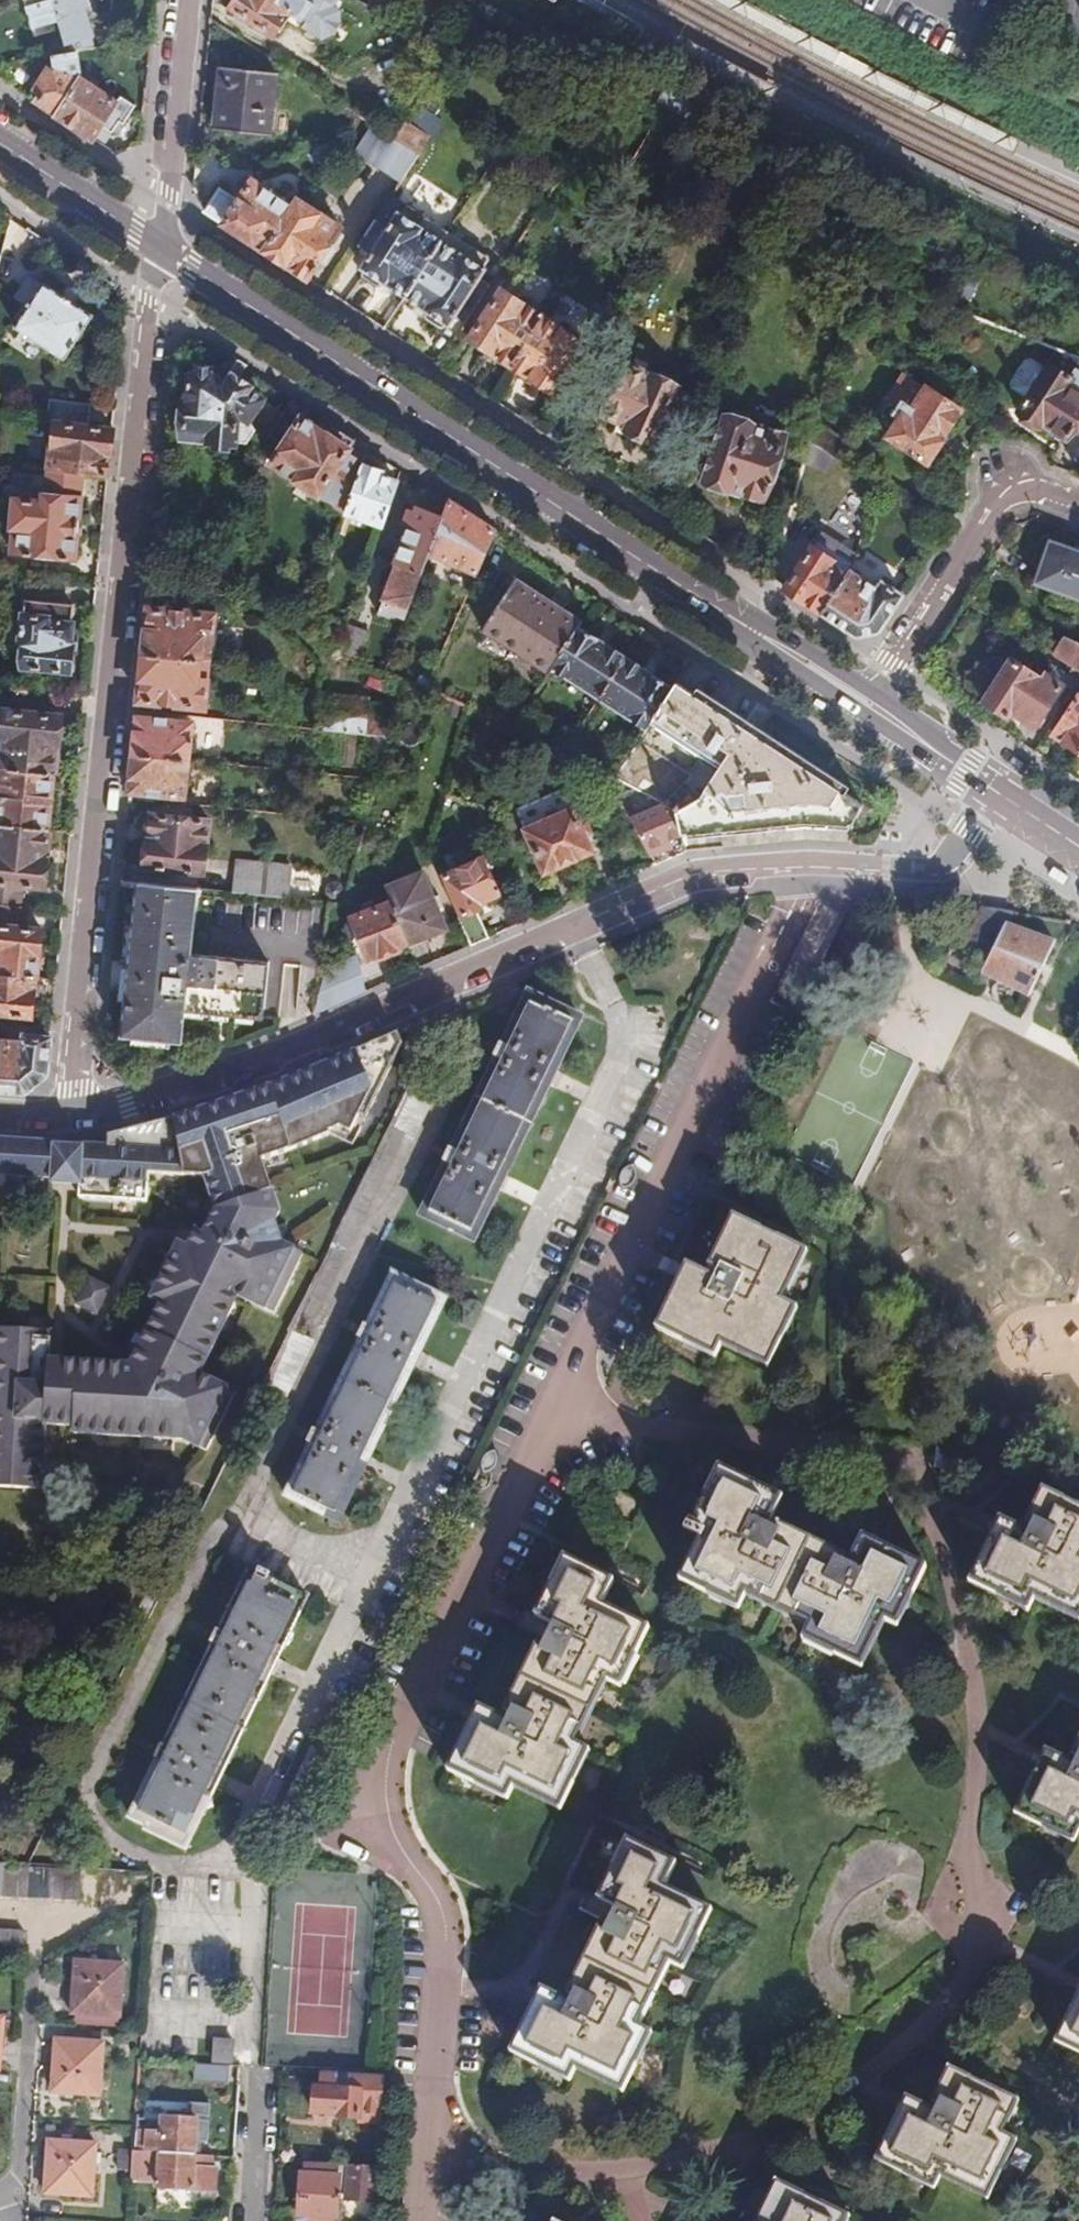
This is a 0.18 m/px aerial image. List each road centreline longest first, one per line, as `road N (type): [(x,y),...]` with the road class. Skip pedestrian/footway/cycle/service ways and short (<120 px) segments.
road 1 (residential): [(554,1412),(870,1454),(904,1461),(922,1476),(936,1509),(974,1684),(975,1922),(966,1971),(928,2024),(876,2072),(799,2121),(744,2143),(615,2171),(432,2170)]
road 2 (residential): [(576,919),(615,1014),(615,1061),(232,1858),(253,1896),(247,2067)]
road 3 (residential): [(76,1112),(70,1089),(148,291),(160,251)]
road 4 (secondary): [(160,251),(862,703)]
road 5 (residential): [(432,2170),(447,1933),(437,1898),(402,1855),(386,1781),(395,1740),(554,1412)]
road 6 (residential): [(554,1412),(802,863)]
road 7 (unclassified): [(576,919),(278,1050),(76,1112)]
road 8 (residential): [(862,703),(1007,504),(1058,492),(1078,499)]
road 9 (residential): [(160,251),(189,0)]
road 10 (unclassified): [(802,863),(703,869),(576,919)]
road 11 (unclassified): [(999,794),(943,866),(802,863)]
road 12 (secondary): [(0,149),(160,251)]
road 13 (secondary): [(862,703),(999,794)]
road 14 (residential): [(244,2220),(247,2067)]

